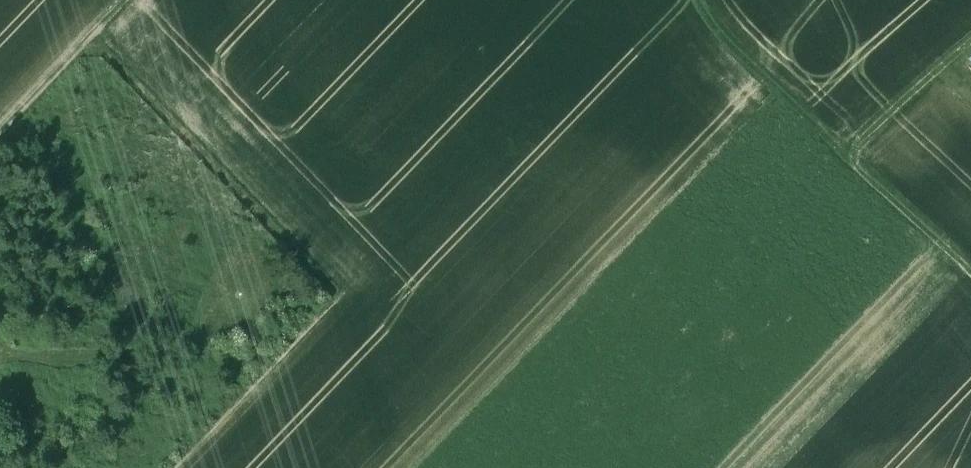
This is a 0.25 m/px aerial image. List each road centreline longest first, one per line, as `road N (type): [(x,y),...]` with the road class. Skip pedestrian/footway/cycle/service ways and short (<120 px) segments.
road 1 (track): [(698,0),(716,32),(970,268)]
road 2 (track): [(0,124),(121,0)]
road 3 (track): [(850,151),(970,43)]

